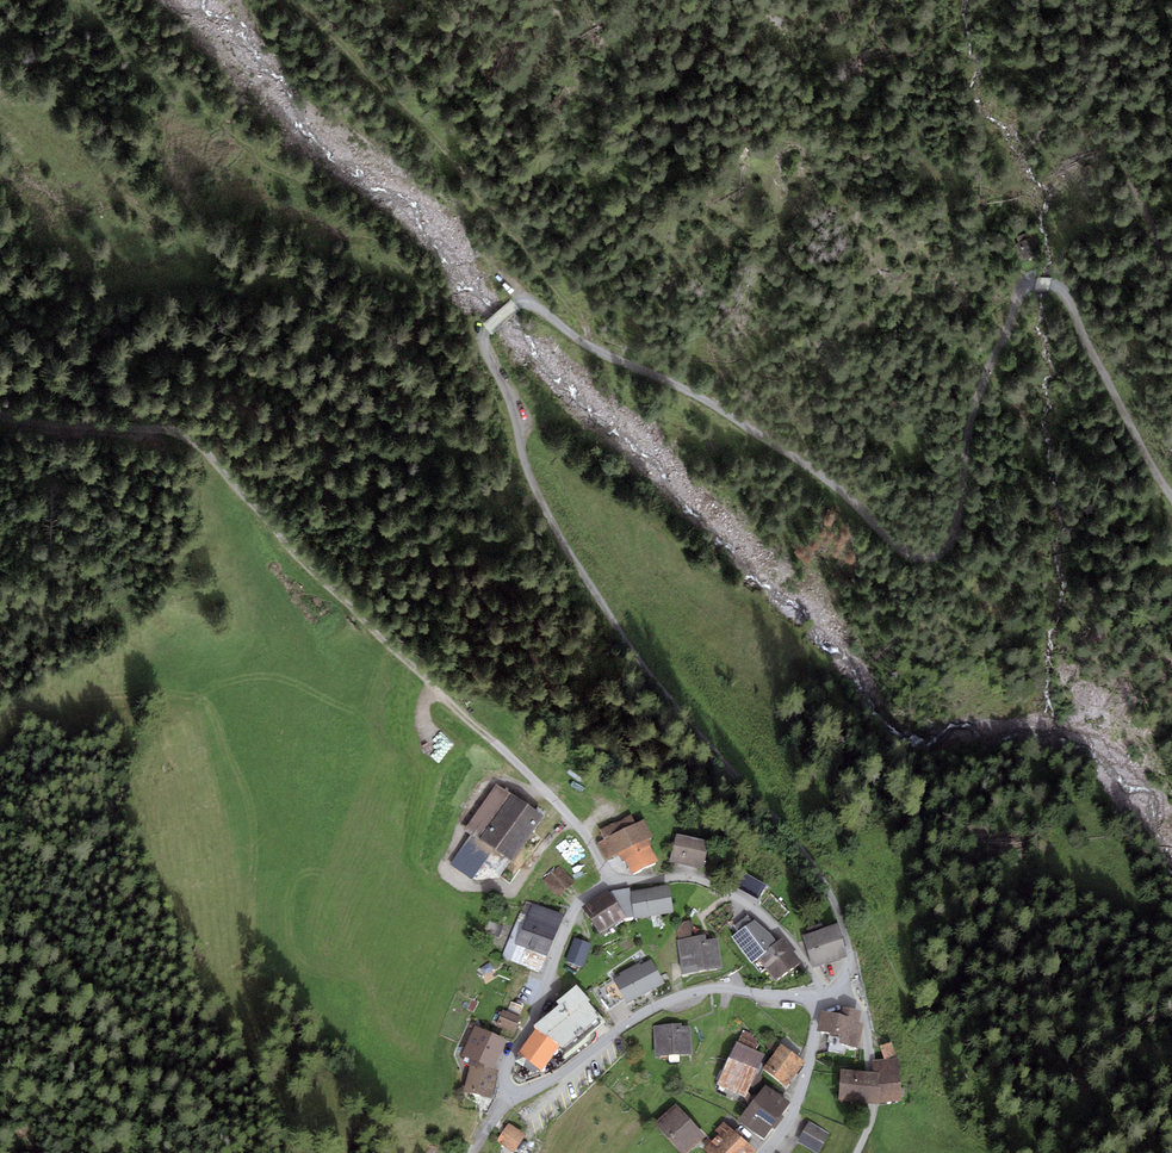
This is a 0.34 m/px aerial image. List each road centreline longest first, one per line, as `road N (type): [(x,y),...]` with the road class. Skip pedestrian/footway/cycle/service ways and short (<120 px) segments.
road 1 (track): [(1171,493),(1056,286),(1020,291),(988,366),(948,548),(930,556),(907,557),(824,477),(704,397),(605,353),(527,300),(516,304),(485,344),(513,402),(536,491),(658,684),(755,796)]
road 2 (track): [(540,784),(306,566),(164,418),(0,411)]
road 3 (residential): [(820,998),(687,993),(635,1018),(563,1072),(510,1092),(504,1067),(533,1020),(572,912),(614,882)]
road 4 (track): [(588,342),(581,318),(511,229),(405,109),(289,0)]
road 5 (track): [(1077,0),(1091,77),(1171,278)]
road 6 (track): [(842,999),(850,952),(838,911),(821,873),(755,796)]
road 7 (residential): [(763,1152),(789,1121),(820,998)]

